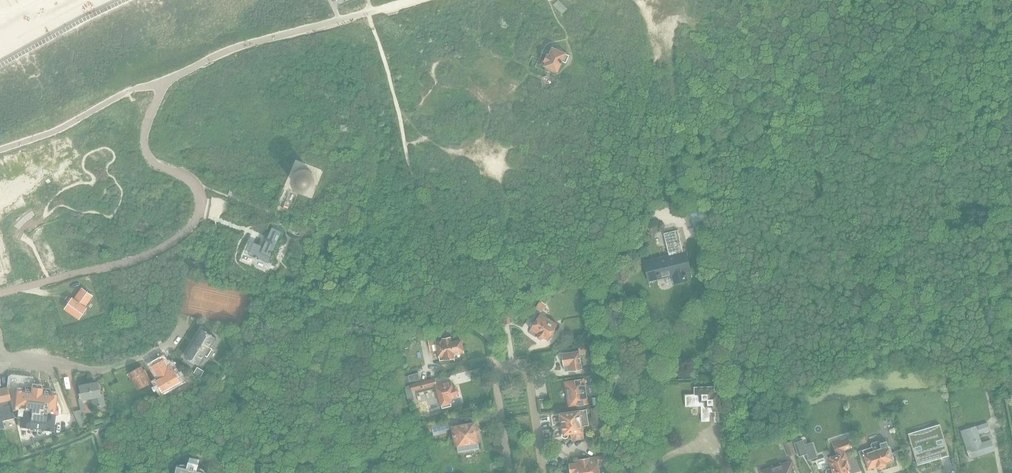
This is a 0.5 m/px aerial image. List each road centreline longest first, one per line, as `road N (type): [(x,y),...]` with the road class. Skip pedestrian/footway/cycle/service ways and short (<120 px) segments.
road 1 (residential): [(547,472),(529,366),(510,361),(499,371),(512,472)]
road 2 (residential): [(0,347),(102,372),(146,358),(184,319)]

